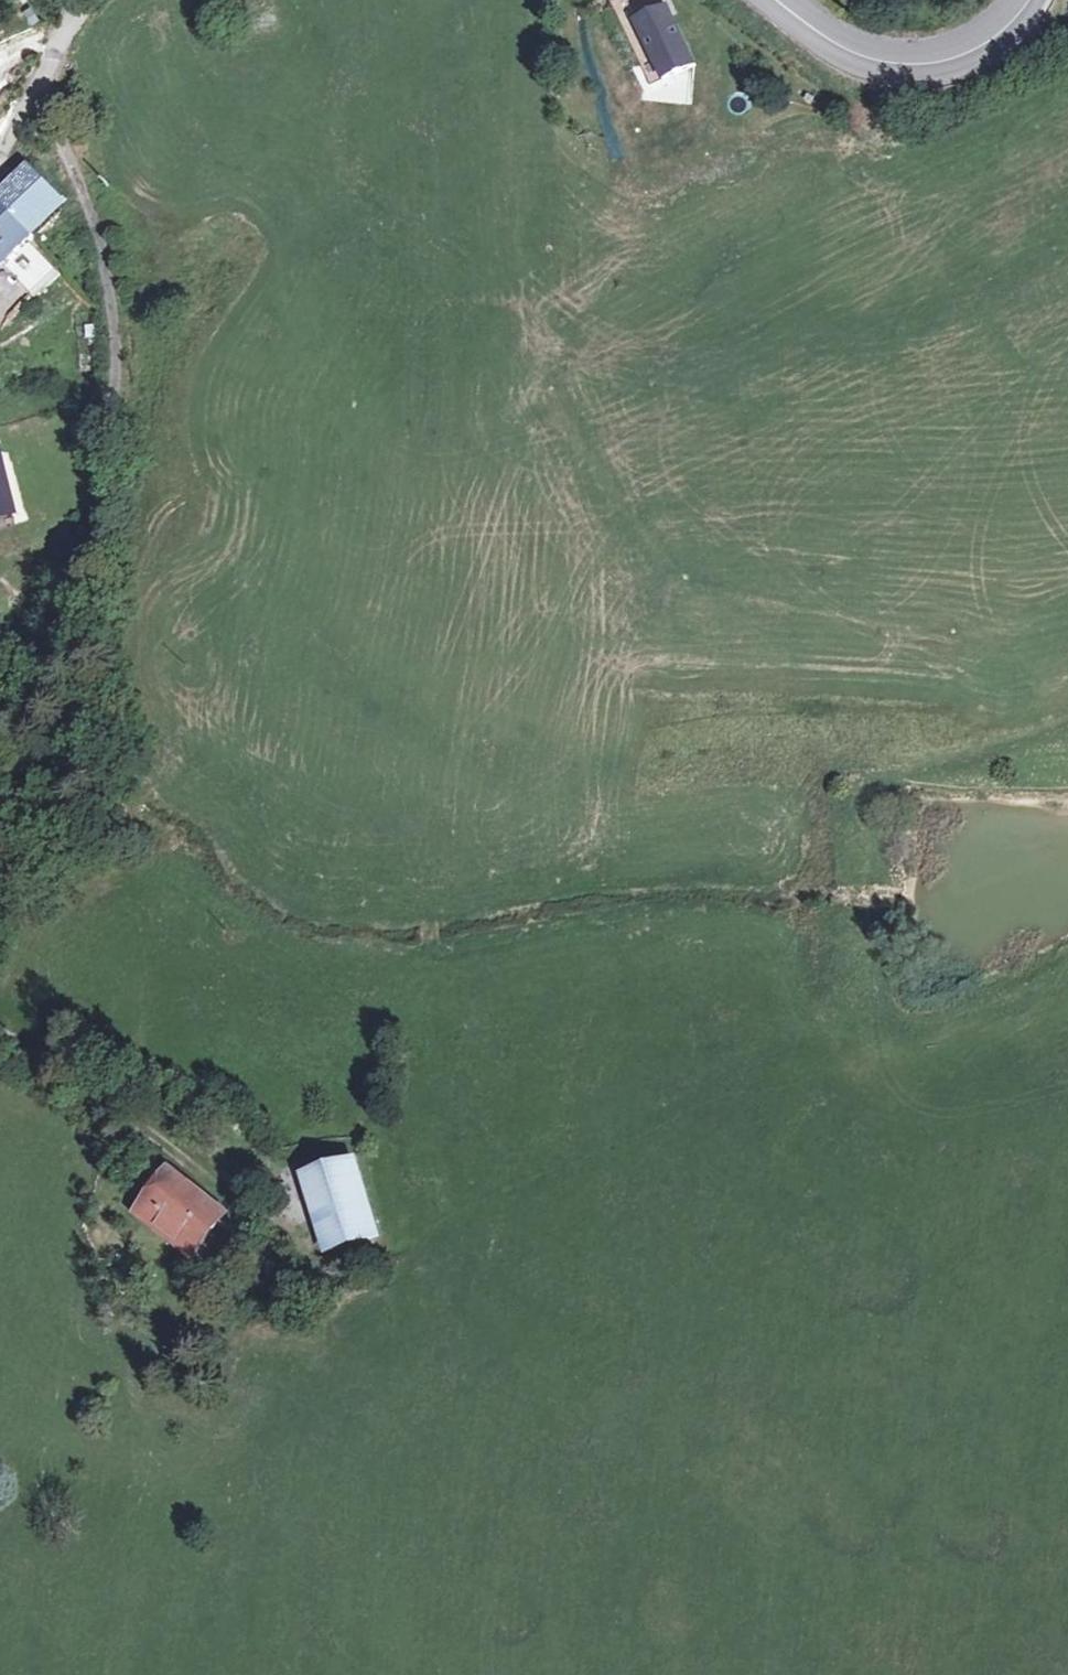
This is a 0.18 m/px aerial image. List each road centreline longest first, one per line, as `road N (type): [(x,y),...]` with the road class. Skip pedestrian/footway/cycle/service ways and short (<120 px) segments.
road 1 (secondary): [(1028,0),(972,50),(920,66),(862,58),(774,0)]
road 2 (unclassified): [(88,0),(0,149)]

